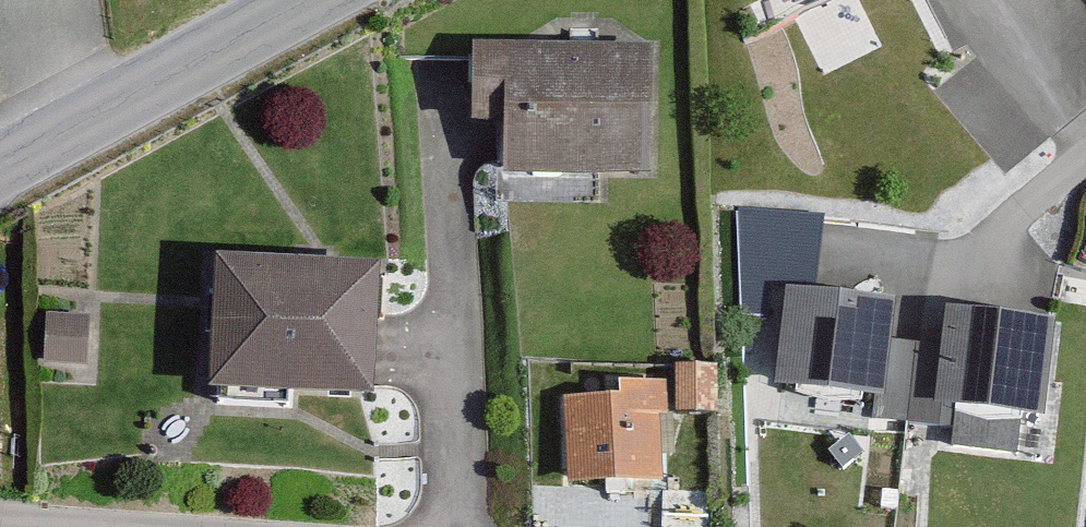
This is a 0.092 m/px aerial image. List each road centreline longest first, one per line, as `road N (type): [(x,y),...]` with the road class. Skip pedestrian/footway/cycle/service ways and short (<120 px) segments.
road 1 (residential): [(448,139),(456,526)]
road 2 (tertiary): [(290,0),(0,160)]
road 3 (residential): [(805,211),(979,231),(1085,138)]

